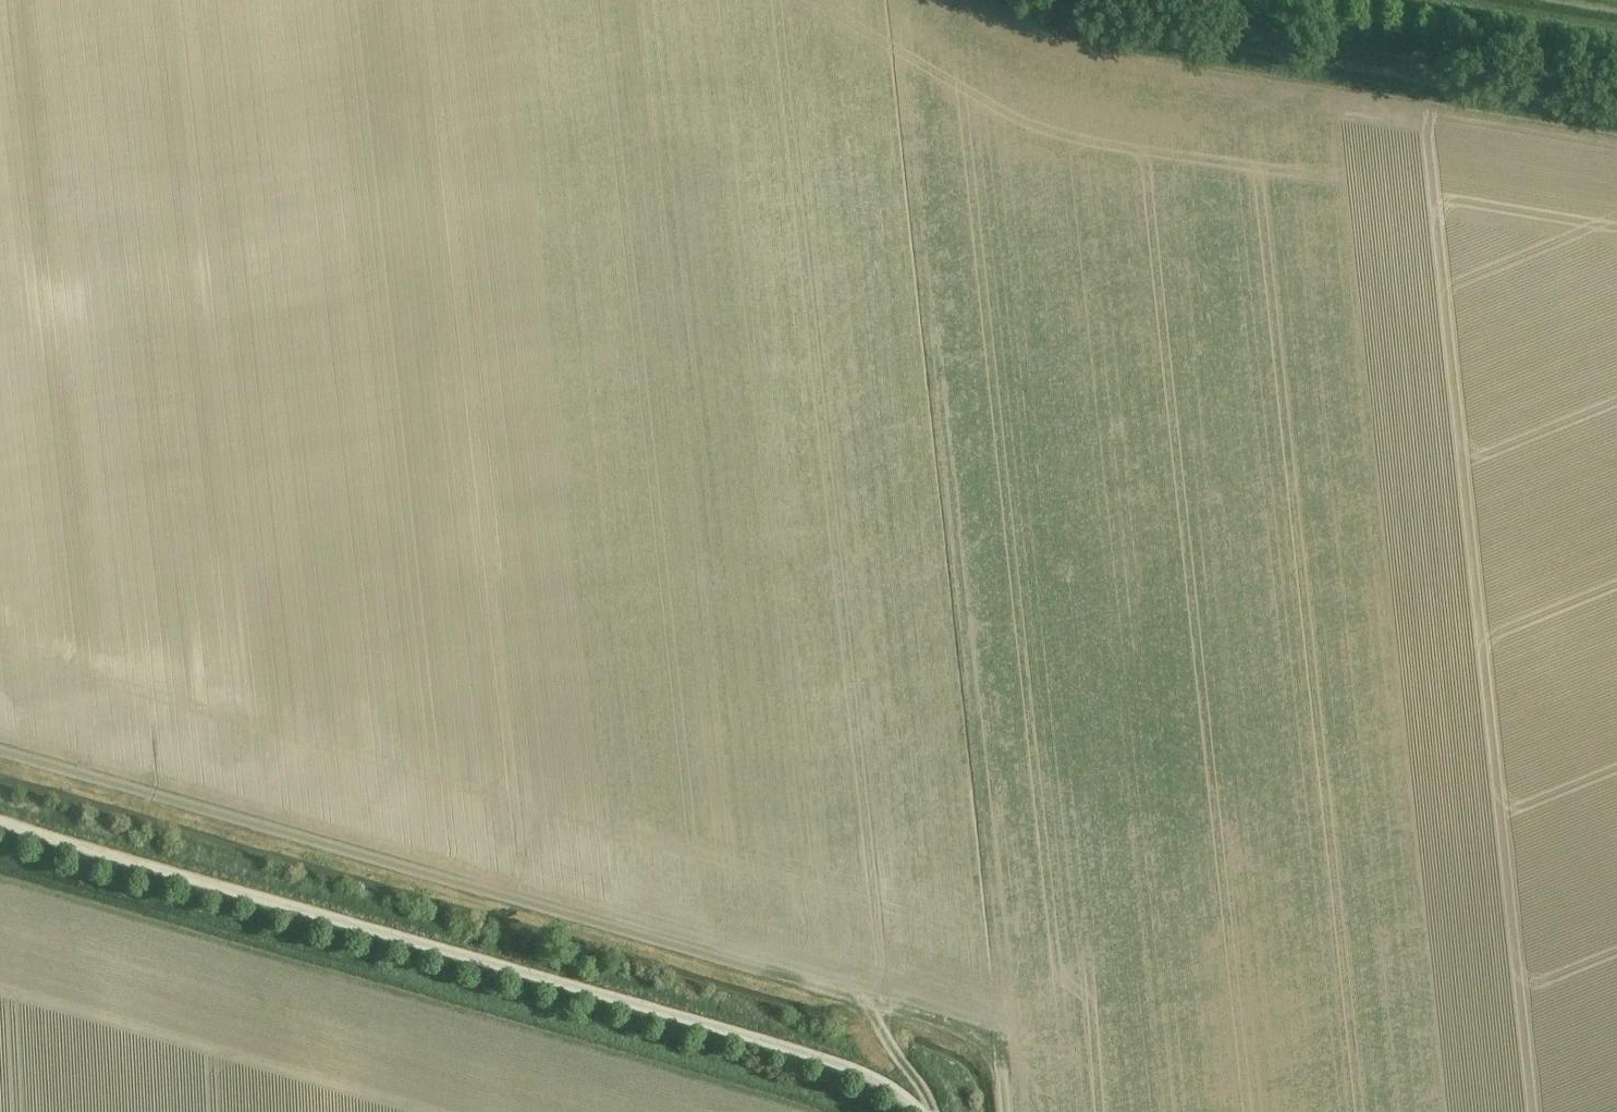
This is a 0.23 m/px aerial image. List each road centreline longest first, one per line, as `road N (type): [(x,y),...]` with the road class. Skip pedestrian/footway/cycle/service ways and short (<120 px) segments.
road 1 (unclassified): [(920,1111),(842,1064),(0,819)]

